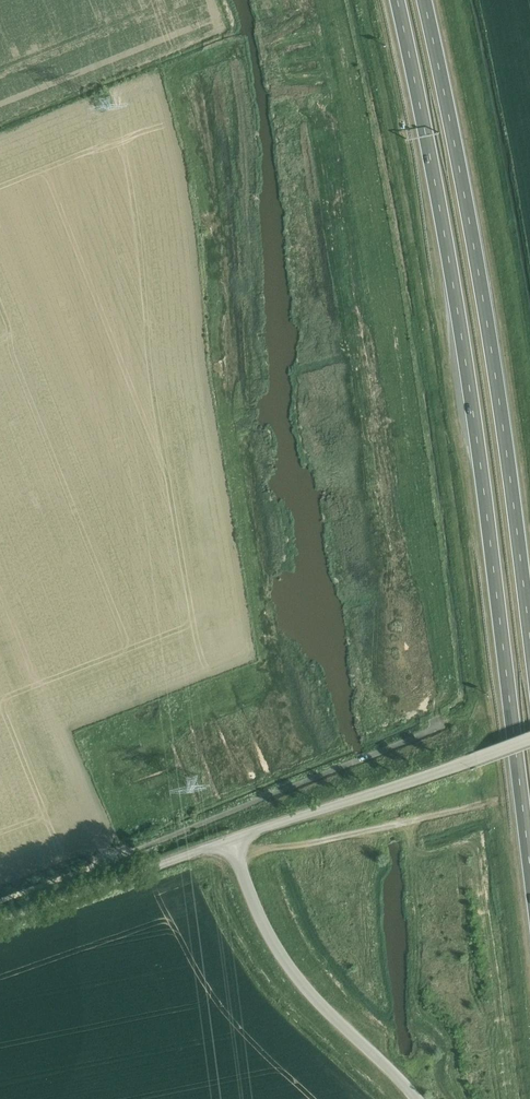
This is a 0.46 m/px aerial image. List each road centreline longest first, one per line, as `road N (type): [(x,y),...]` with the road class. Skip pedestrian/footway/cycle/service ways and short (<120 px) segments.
road 1 (trunk): [(397,0),(477,432),(529,870)]
road 2 (trunk): [(529,640),(475,248),(424,0)]
road 3 (track): [(0,900),(439,726)]
road 4 (unclassified): [(423,1098),(300,980),(226,839)]
road 5 (unclassified): [(226,839),(529,738)]
road 6 (track): [(226,839),(255,851),(482,804),(492,814)]
road 7 (unclassified): [(0,920),(226,839)]

